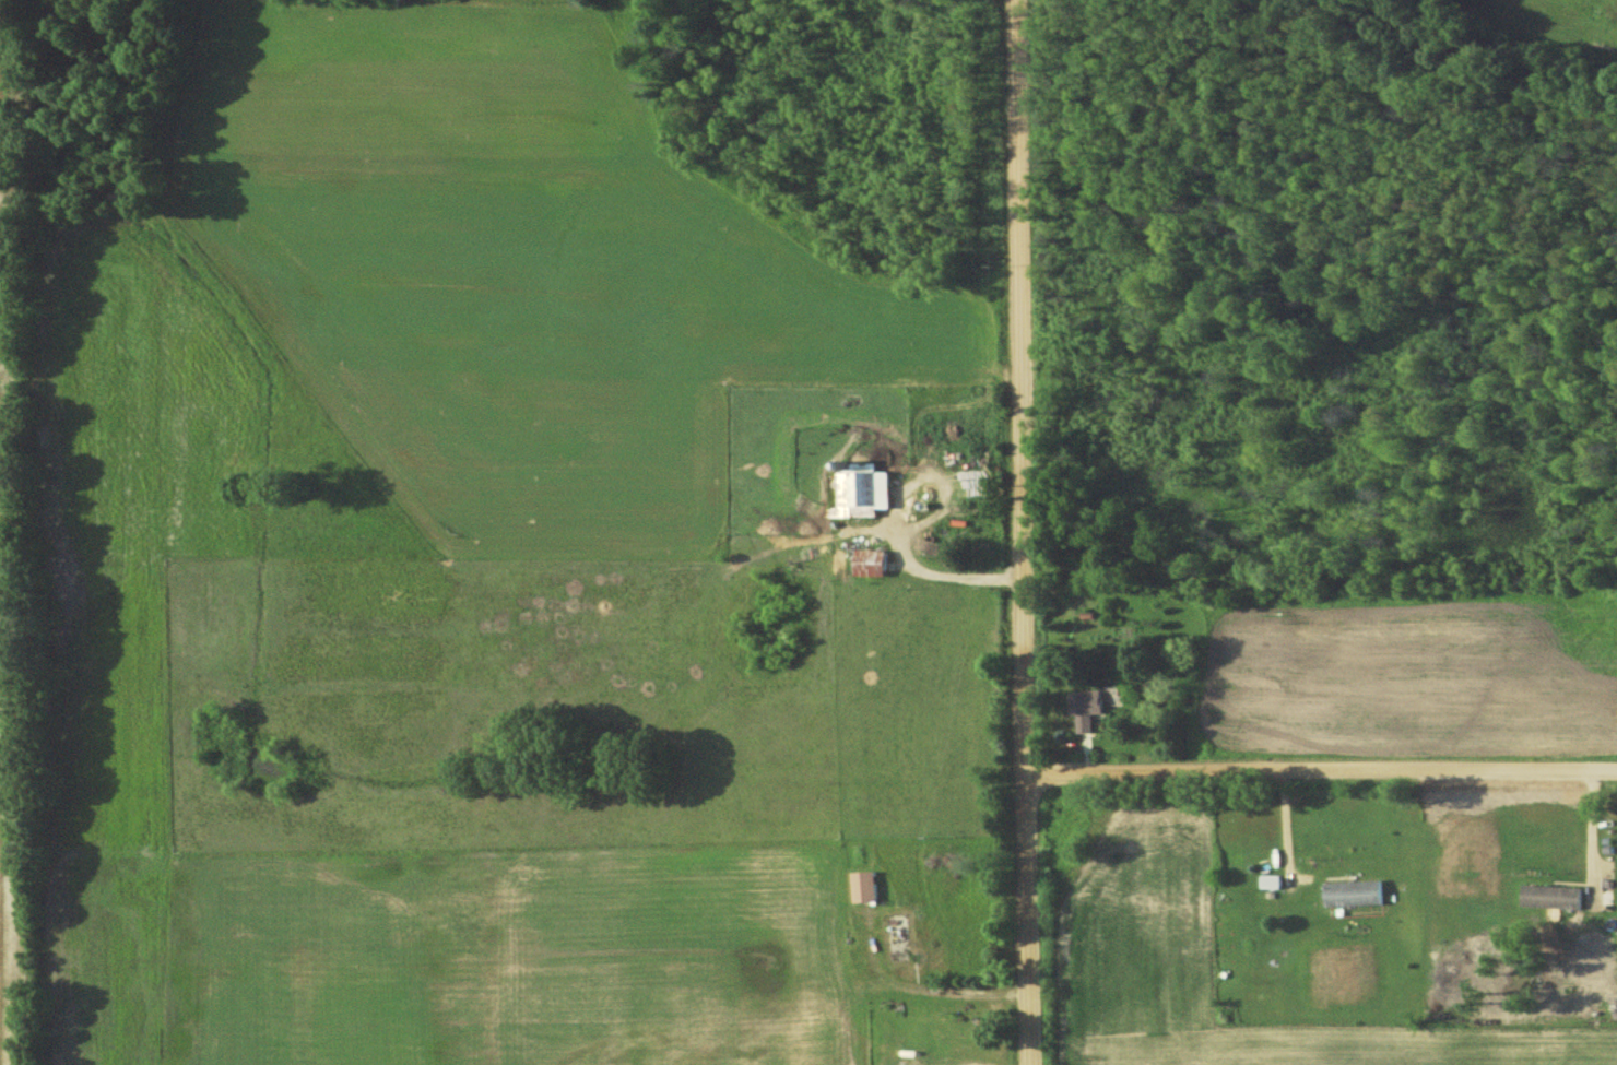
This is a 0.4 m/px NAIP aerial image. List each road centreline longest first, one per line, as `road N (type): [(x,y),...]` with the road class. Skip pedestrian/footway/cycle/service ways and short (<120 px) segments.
road 1 (residential): [(1028,1064),(1014,0)]
road 2 (residential): [(1616,771),(1019,778)]

